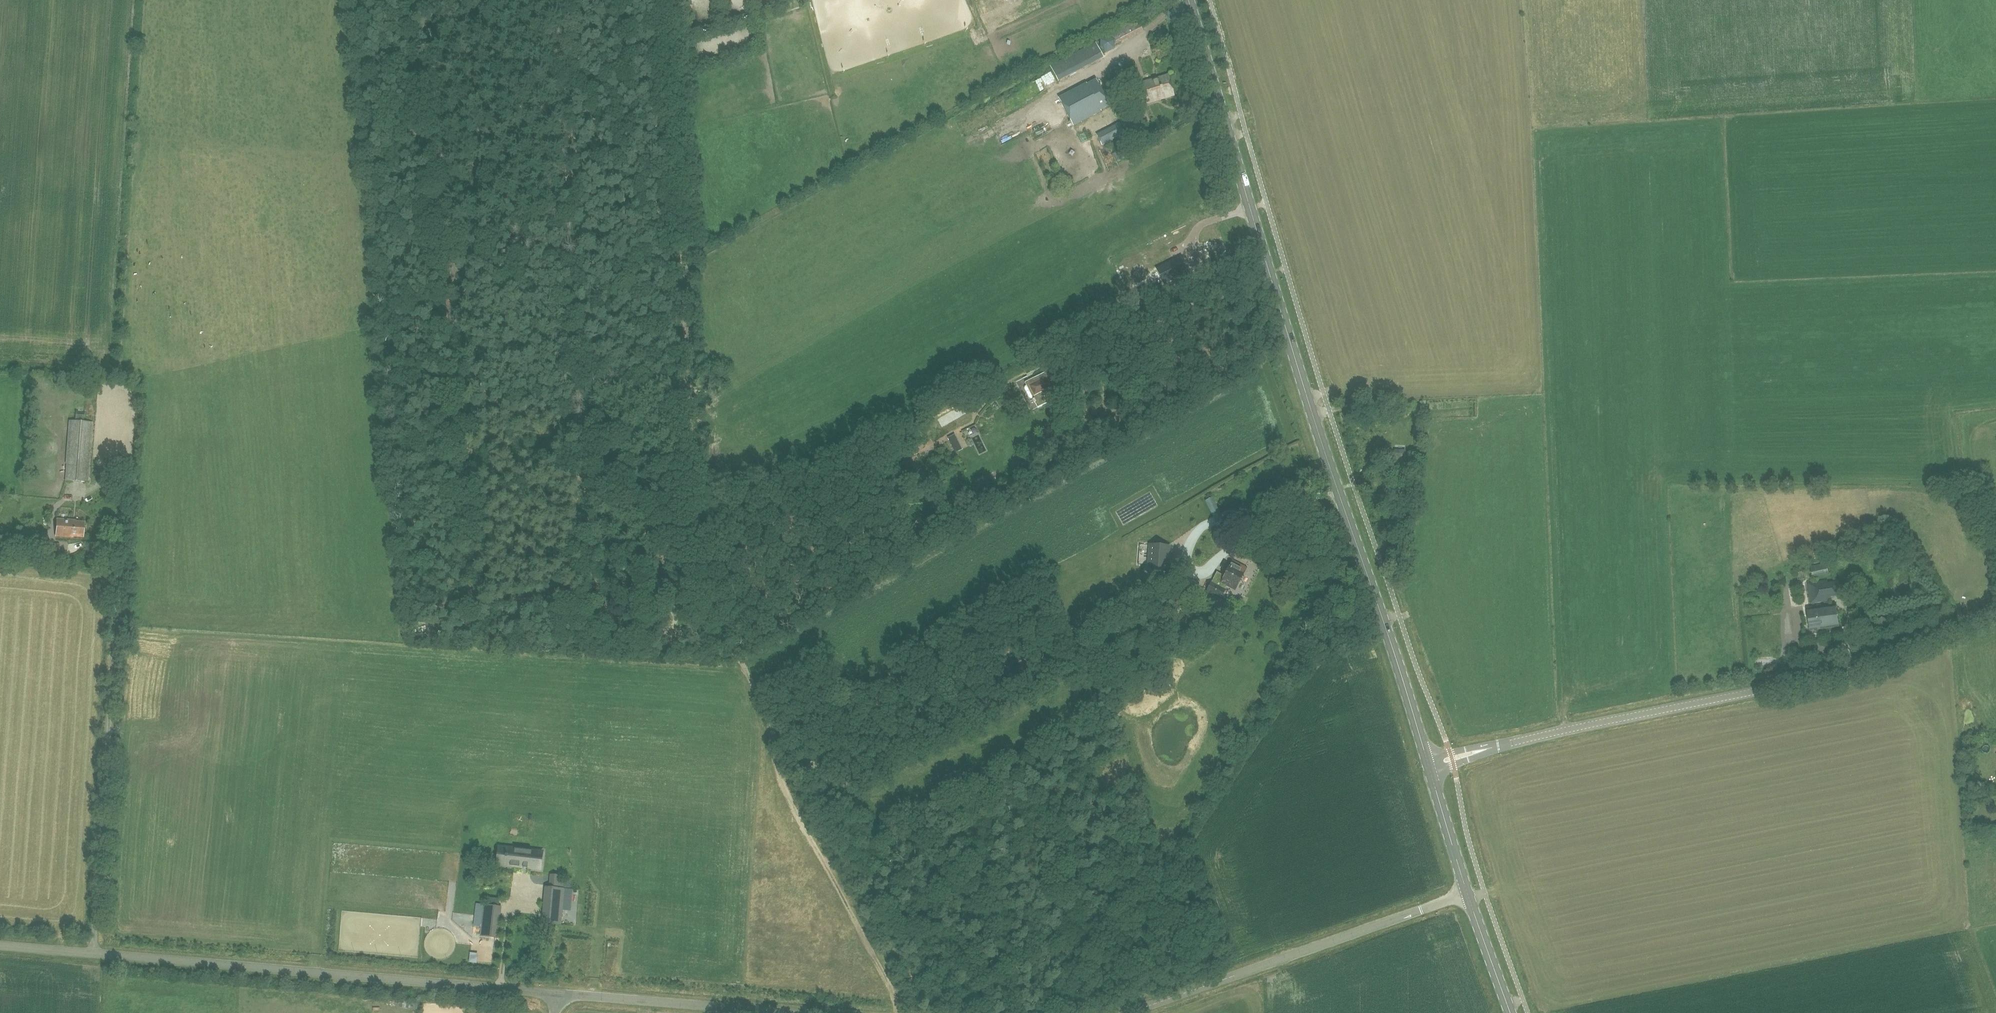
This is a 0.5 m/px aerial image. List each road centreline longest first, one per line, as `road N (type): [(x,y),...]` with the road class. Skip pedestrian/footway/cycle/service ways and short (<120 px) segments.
road 1 (secondary): [(1429,765),(1304,387),(1188,0)]
road 2 (unclassified): [(1429,765),(1861,670),(1995,611)]
road 3 (unclassified): [(0,945),(558,993)]
road 4 (track): [(94,955),(121,571)]
road 5 (unclassified): [(1132,1012),(1468,894)]
road 6 (unclassified): [(558,993),(787,1012)]
road 7 (secondary): [(1468,894),(1429,765)]
road 8 (secondary): [(1510,1012),(1468,894)]

